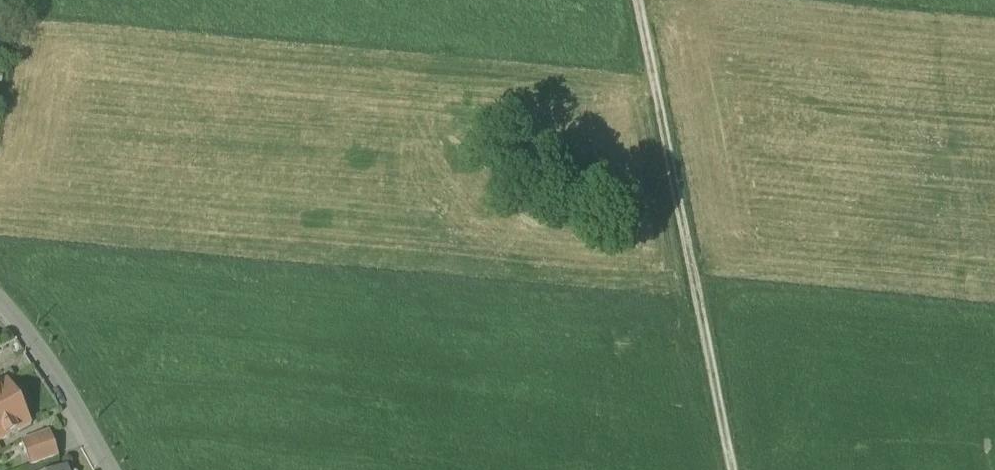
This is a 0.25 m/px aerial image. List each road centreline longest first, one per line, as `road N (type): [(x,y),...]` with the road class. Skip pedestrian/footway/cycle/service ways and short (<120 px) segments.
road 1 (track): [(640,0),(732,469)]
road 2 (residential): [(0,300),(50,358),(112,469)]

